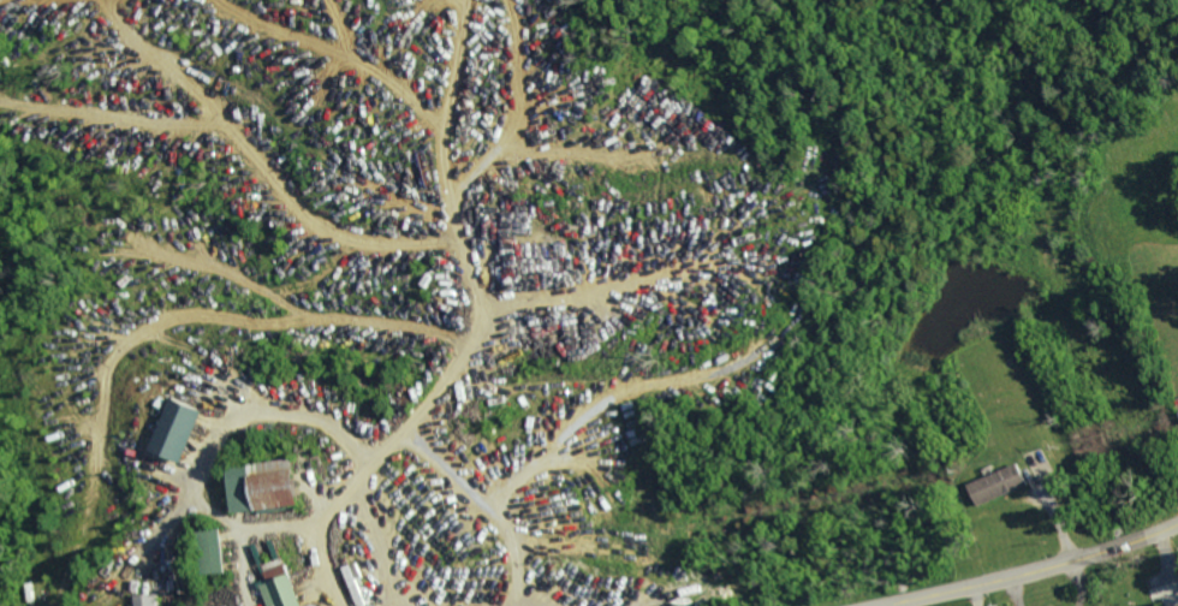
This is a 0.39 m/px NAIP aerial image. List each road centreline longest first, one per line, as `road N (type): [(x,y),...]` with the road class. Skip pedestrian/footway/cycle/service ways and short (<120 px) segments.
road 1 (track): [(263,605),(504,400),(501,303),(454,206),(459,127),(521,0)]
road 2 (secondary): [(1177,523),(1047,569),(882,605)]

